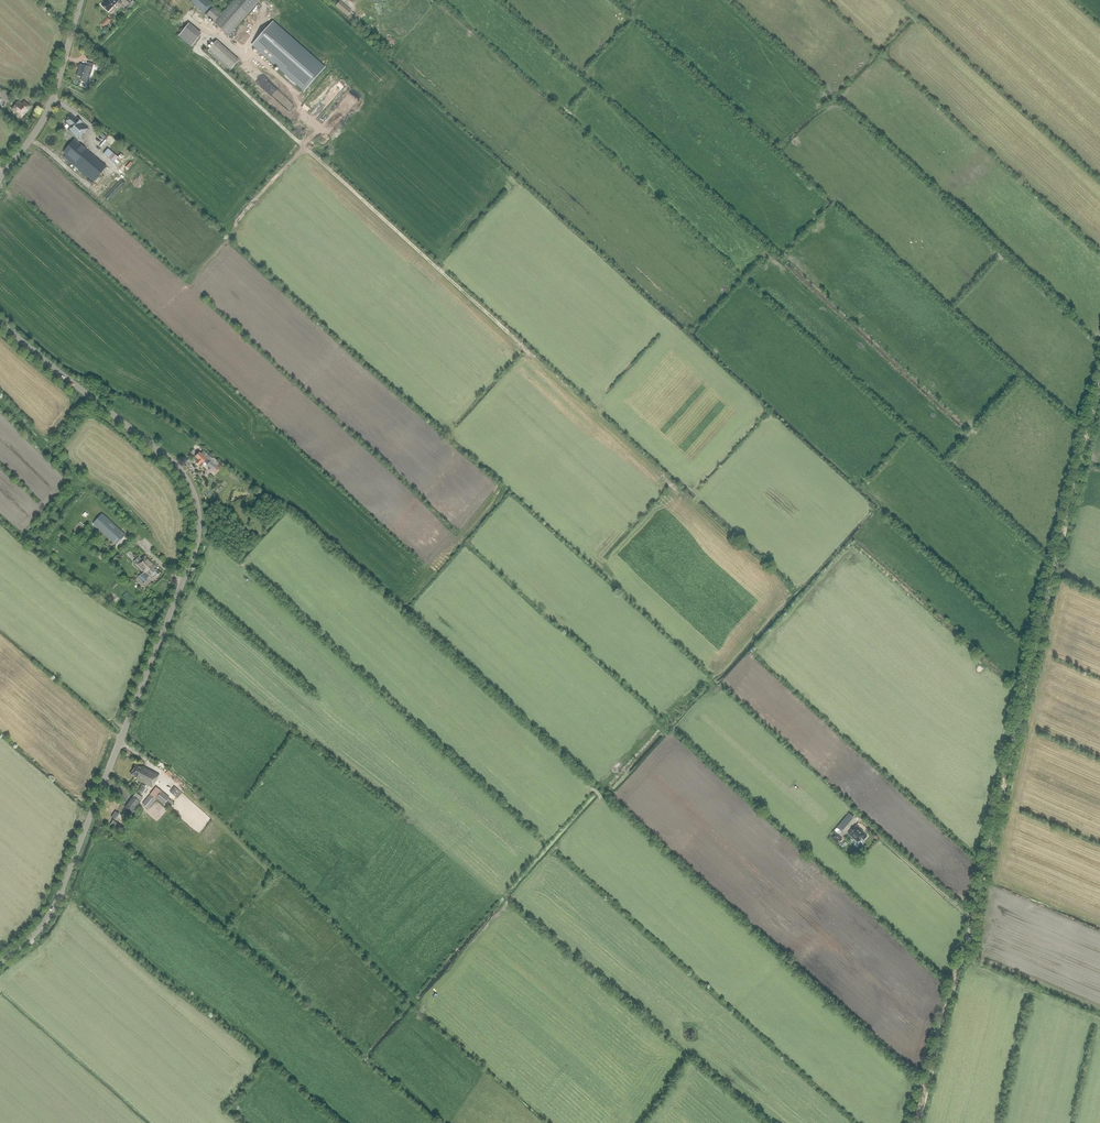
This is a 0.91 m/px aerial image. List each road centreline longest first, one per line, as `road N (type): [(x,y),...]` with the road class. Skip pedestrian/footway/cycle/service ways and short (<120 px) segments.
road 1 (tertiary): [(0,963),(51,916),(198,536),(190,486),(169,459),(0,323)]
road 2 (track): [(1099,373),(916,1122)]
road 3 (tertiary): [(0,179),(47,110),(81,0)]

